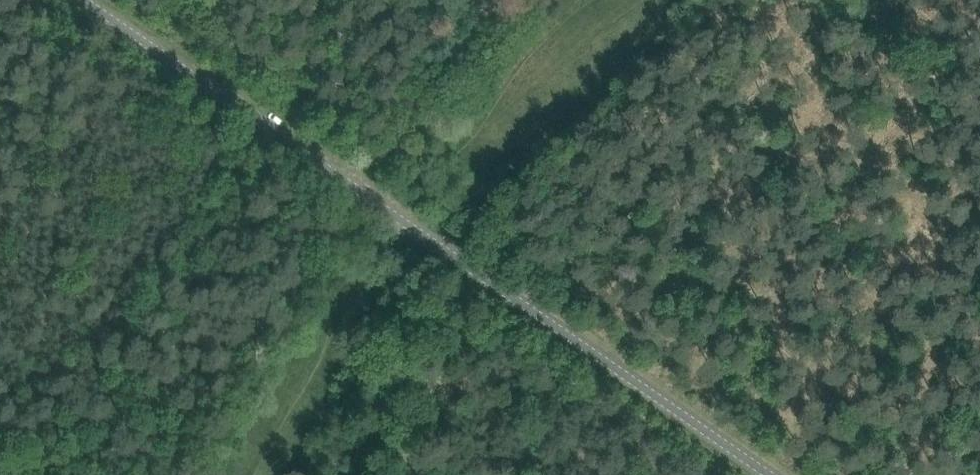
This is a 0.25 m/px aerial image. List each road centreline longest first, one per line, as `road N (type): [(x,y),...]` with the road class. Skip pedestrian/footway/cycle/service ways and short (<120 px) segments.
road 1 (unclassified): [(771,474),(84,0)]
road 2 (track): [(228,474),(360,254)]
road 3 (track): [(439,178),(623,0)]

